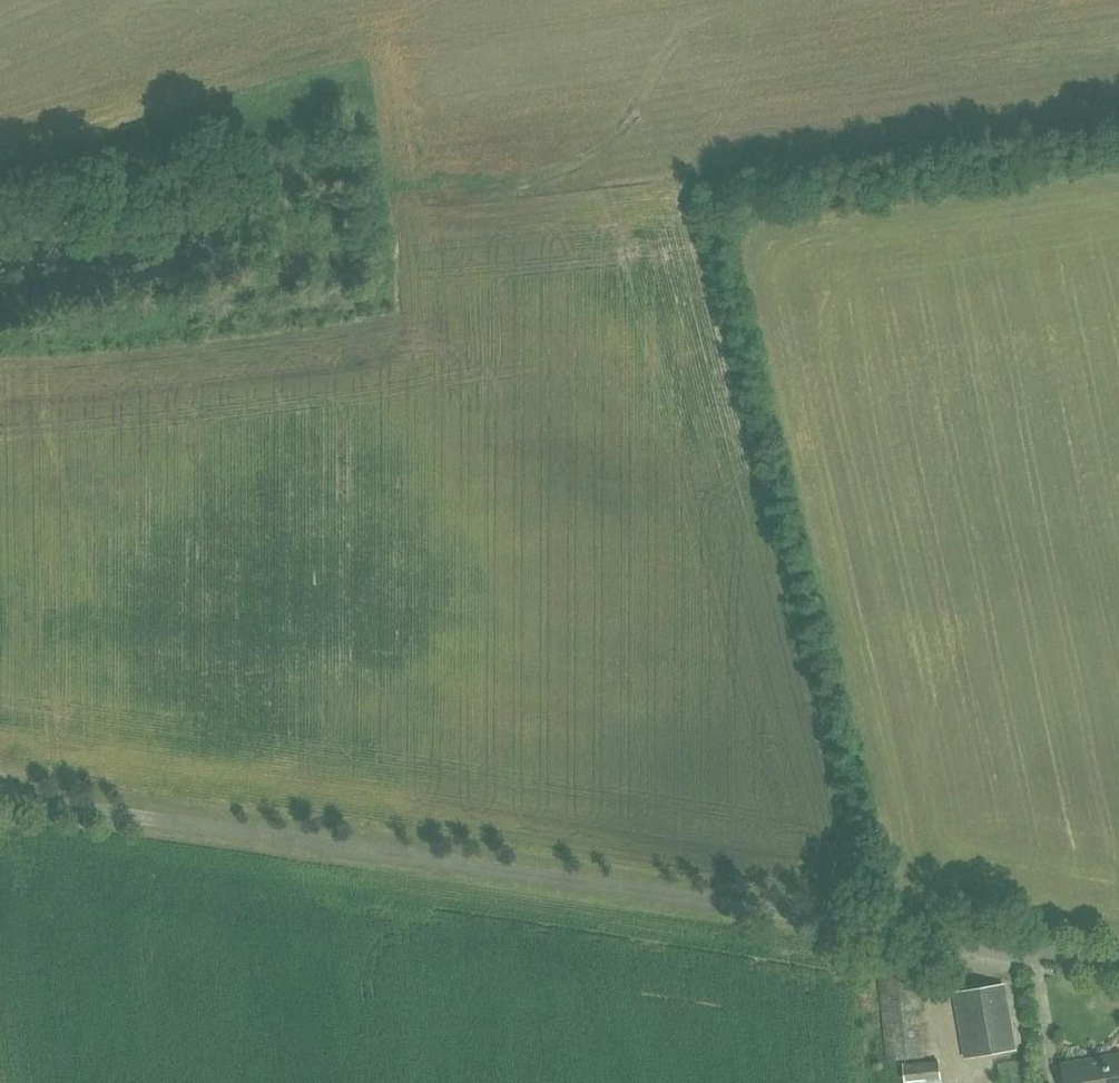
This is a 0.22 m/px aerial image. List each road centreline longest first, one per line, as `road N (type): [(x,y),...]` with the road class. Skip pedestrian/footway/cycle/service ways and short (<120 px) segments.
road 1 (unclassified): [(1118,967),(0,798)]

